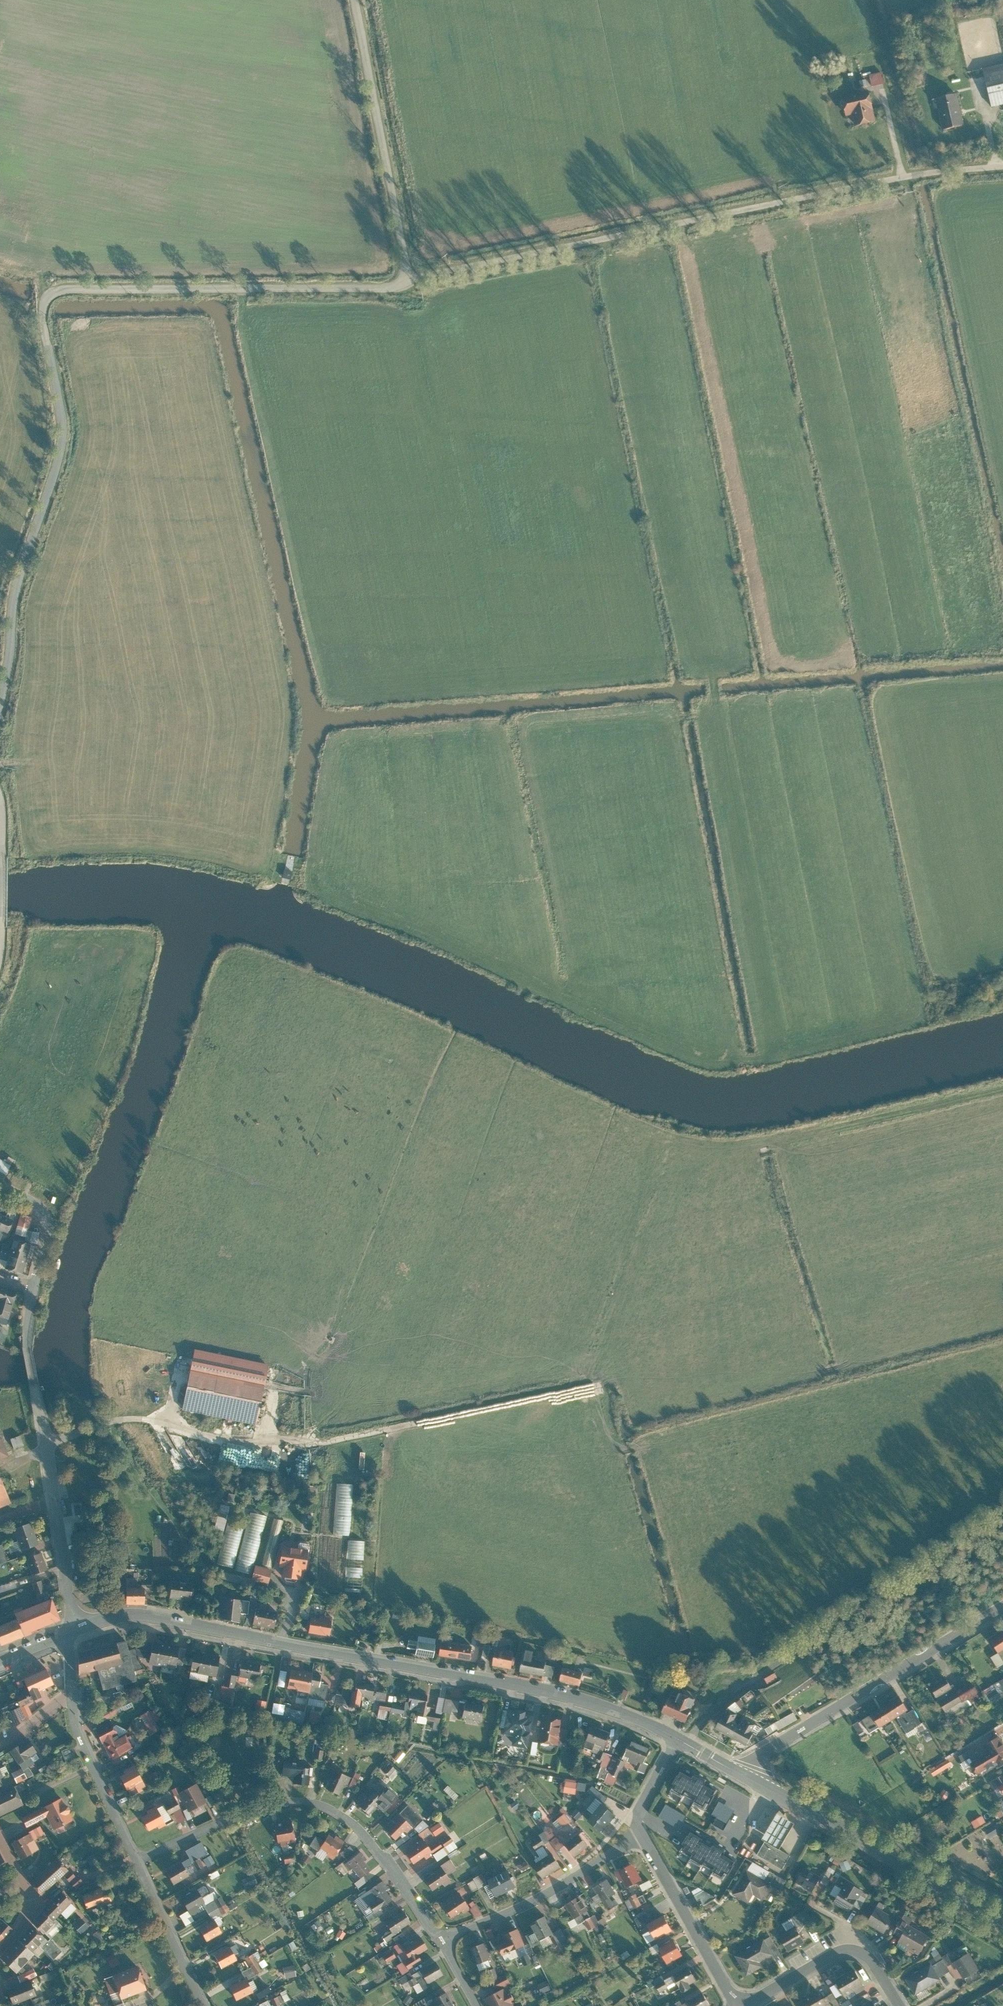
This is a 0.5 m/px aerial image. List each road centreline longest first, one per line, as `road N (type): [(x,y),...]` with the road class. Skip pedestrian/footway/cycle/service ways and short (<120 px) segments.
road 1 (track): [(0,705),(17,587),(64,435),(45,297),(80,289),(357,290),(406,282)]
road 2 (tertiary): [(678,1739),(551,1692),(161,1618),(116,1617),(70,1633)]
road 3 (track): [(406,282),(930,173),(1002,166)]
road 4 (residential): [(684,1743),(754,1679),(1002,1522)]
road 5 (residential): [(138,1860),(263,1806),(325,1808),(365,1836),(441,1942)]
road 6 (track): [(293,1445),(603,1386)]
road 7 (residential): [(1002,1607),(783,1740),(742,1774)]
road 8 (tertiary): [(1002,1922),(742,1774)]
road 9 (track): [(406,282),(348,0)]
road 10 (residential): [(441,1942),(564,1885),(623,1846),(637,1826)]
road 11 (residential): [(55,1500),(27,1346),(35,1285)]
road 12 (residential): [(637,1826),(738,2005)]
road 13 (residential): [(743,2005),(853,1951),(871,1960),(900,2005)]
road 14 (residential): [(71,1692),(77,1728),(138,1860)]
road 15 (residential): [(138,1860),(205,2005)]
road 16 (residential): [(70,1633),(55,1500)]
road 17 (residential): [(0,1951),(31,1907),(0,1837)]
road 18 (residential): [(35,1285),(46,1218),(0,1185)]

